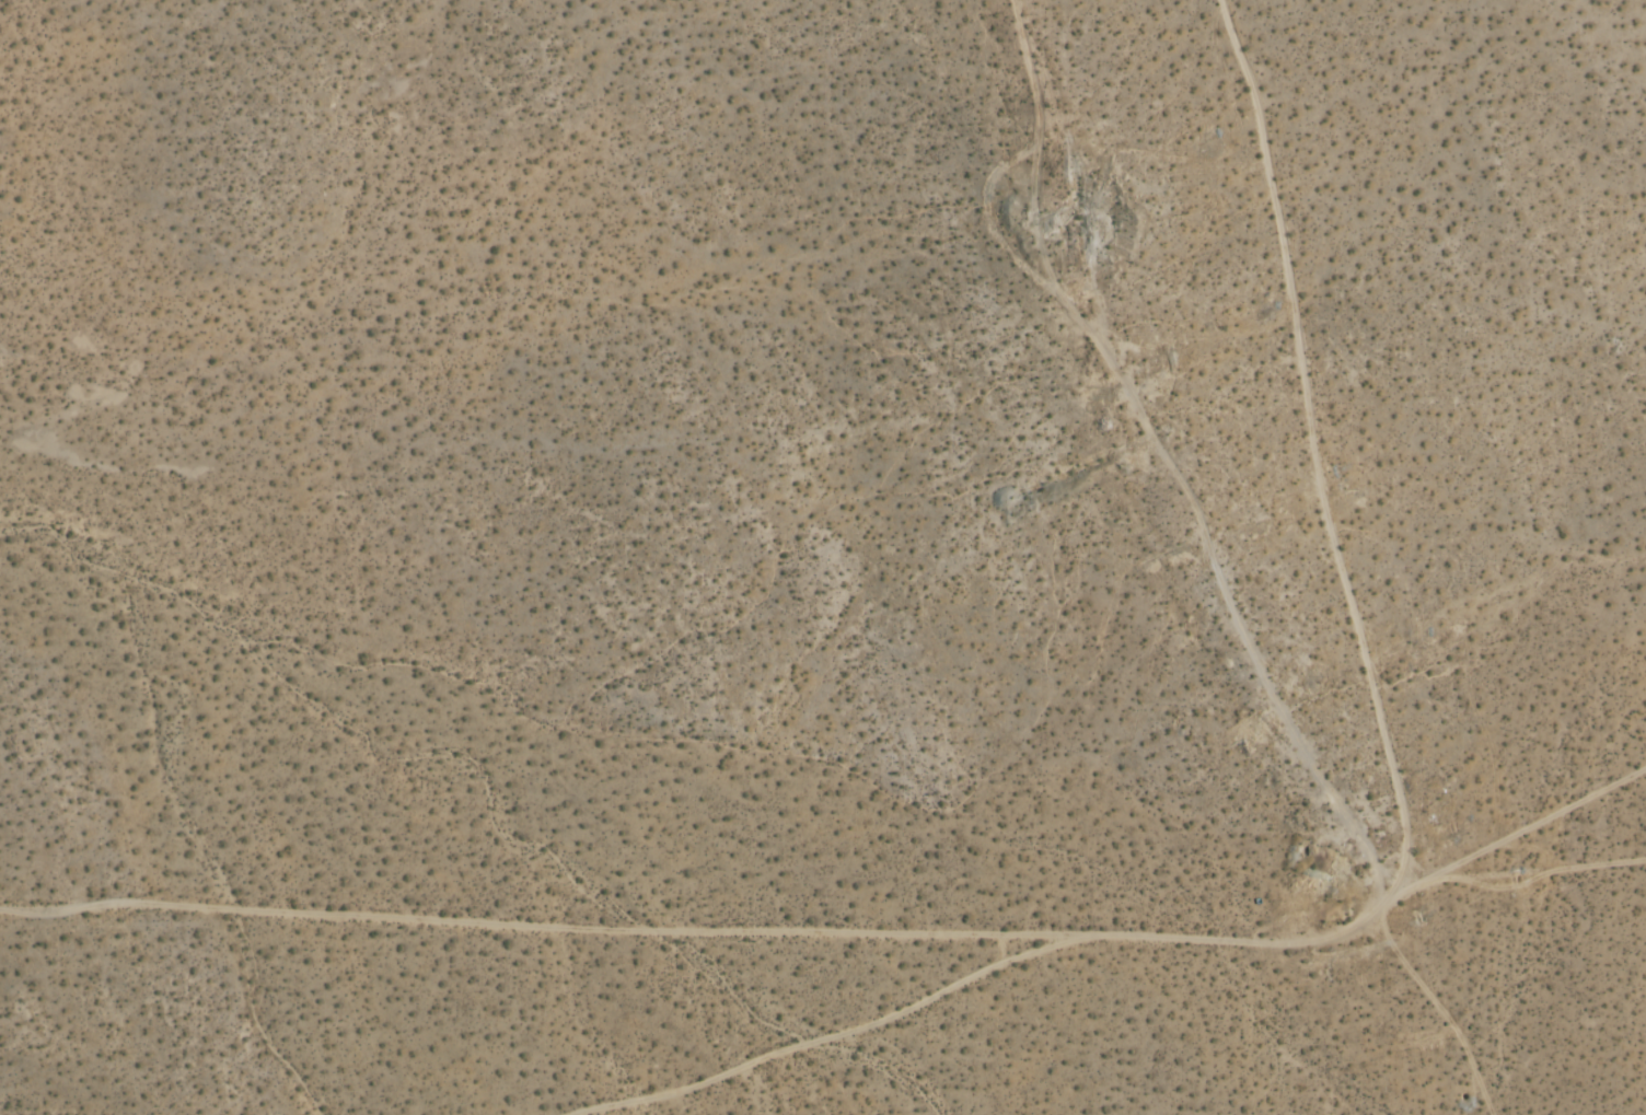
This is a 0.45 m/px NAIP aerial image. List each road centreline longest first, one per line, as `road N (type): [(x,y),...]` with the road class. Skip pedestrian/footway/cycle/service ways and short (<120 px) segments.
road 1 (track): [(1068,933),(0,908)]

